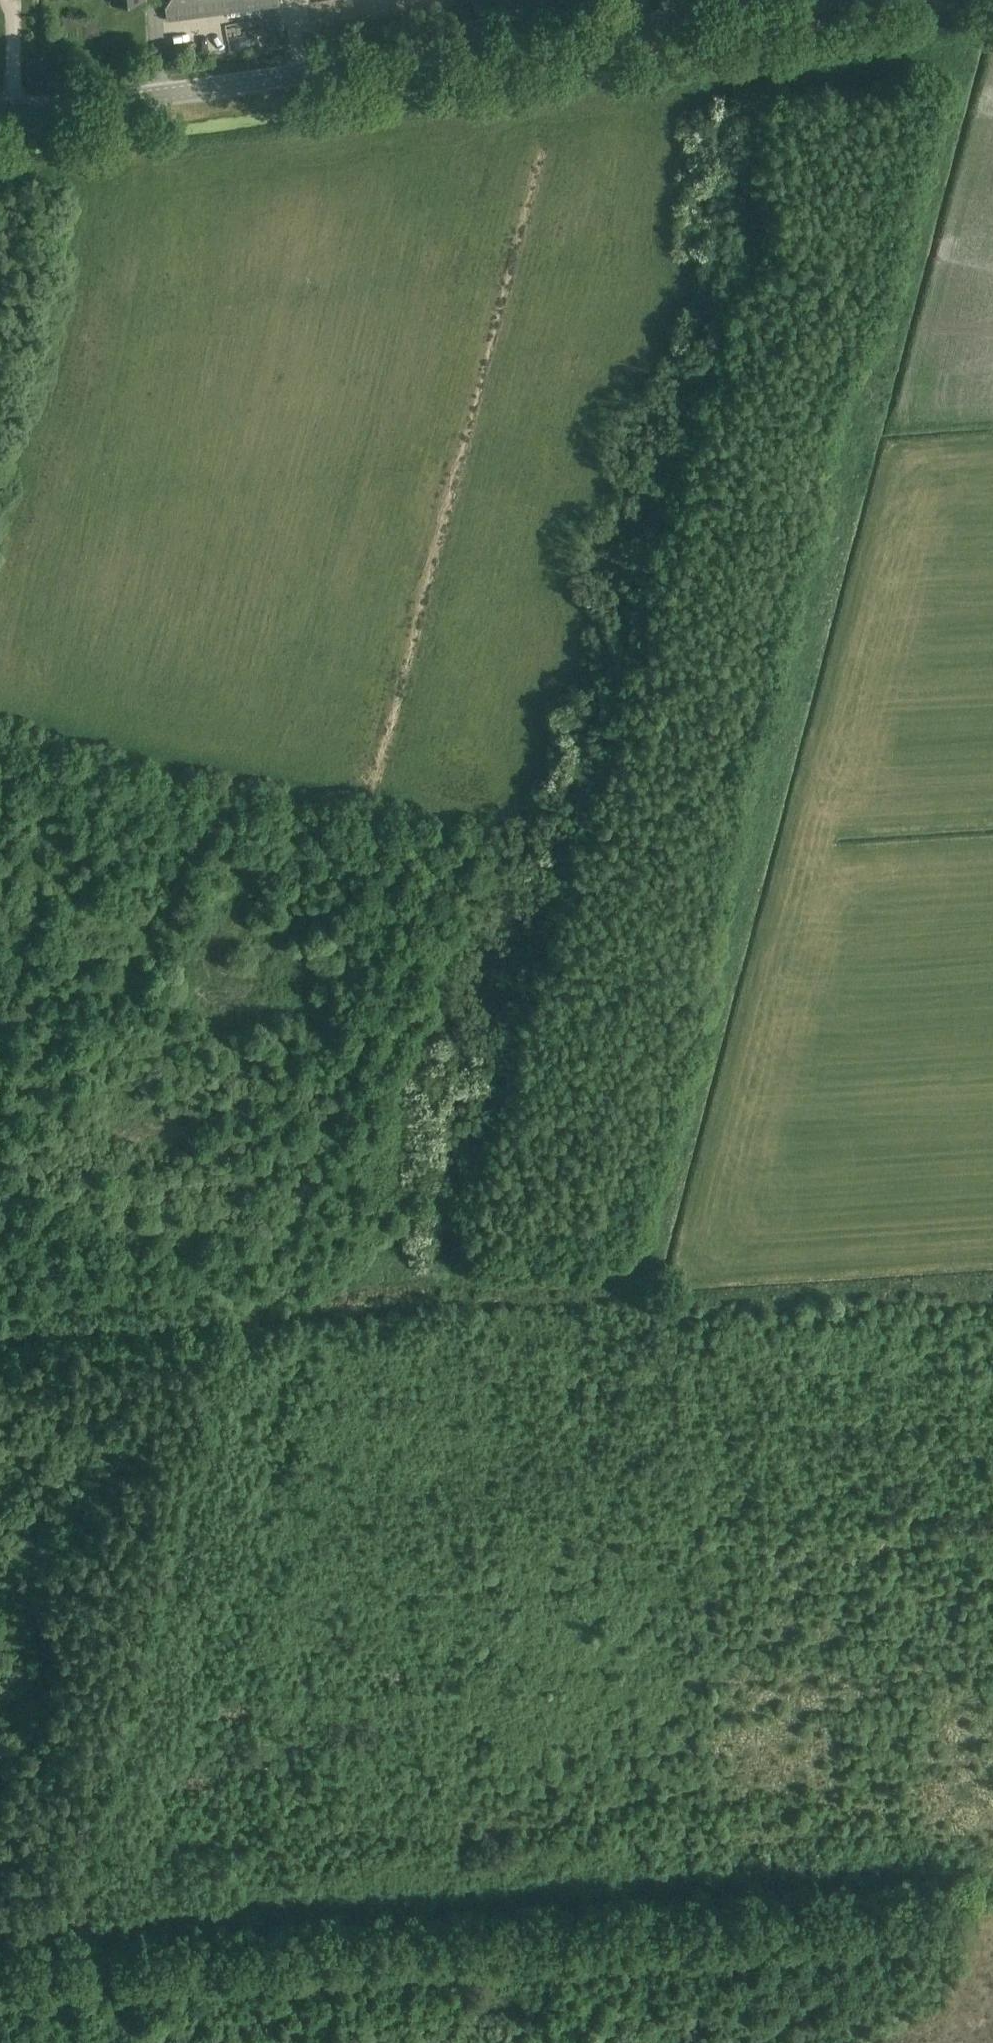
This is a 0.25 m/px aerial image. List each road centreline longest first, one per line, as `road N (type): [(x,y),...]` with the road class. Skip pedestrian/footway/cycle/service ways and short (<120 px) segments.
road 1 (tertiary): [(0,109),(98,103),(826,0)]

